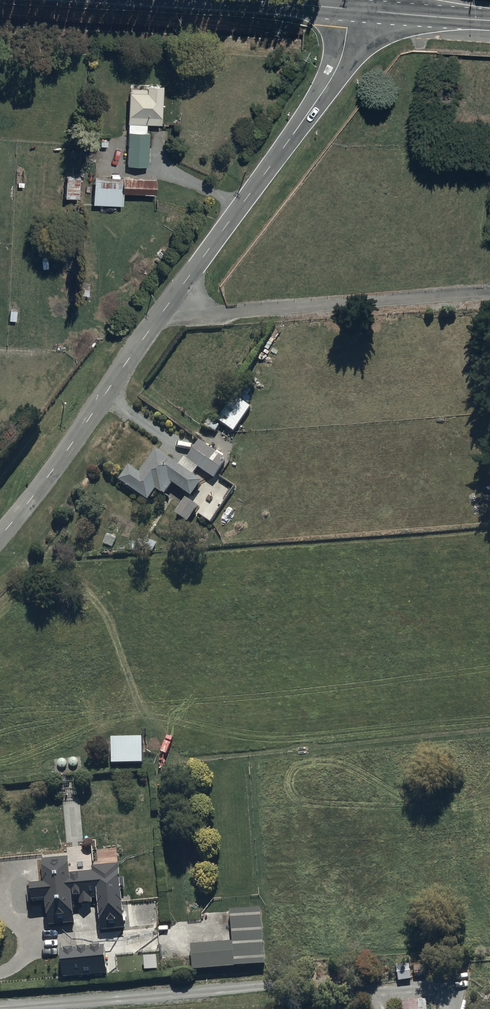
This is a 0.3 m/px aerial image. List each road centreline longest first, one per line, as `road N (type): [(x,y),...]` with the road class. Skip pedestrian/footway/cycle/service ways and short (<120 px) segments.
road 1 (unclassified): [(364,10),(332,78),(0,538)]
road 2 (secondary): [(194,0),(364,10)]
road 3 (secondary): [(364,10),(489,18)]

